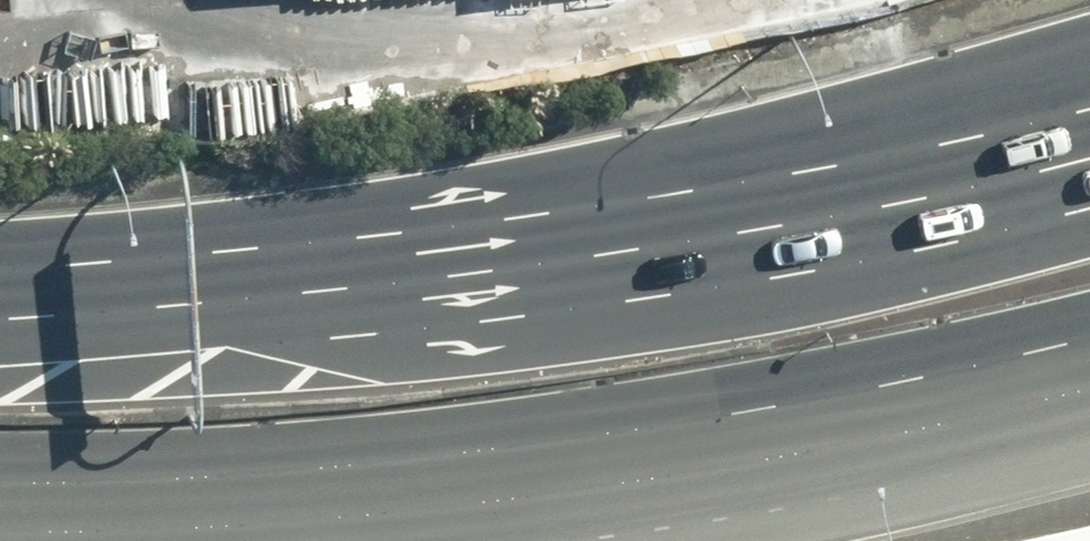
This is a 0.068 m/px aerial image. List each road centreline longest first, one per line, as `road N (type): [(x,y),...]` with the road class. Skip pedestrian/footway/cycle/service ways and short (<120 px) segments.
road 1 (primary): [(1089,357),(906,409),(533,479),(158,511),(0,511)]
road 2 (primary): [(0,293),(230,285),(480,260),(734,221),(1089,140)]

